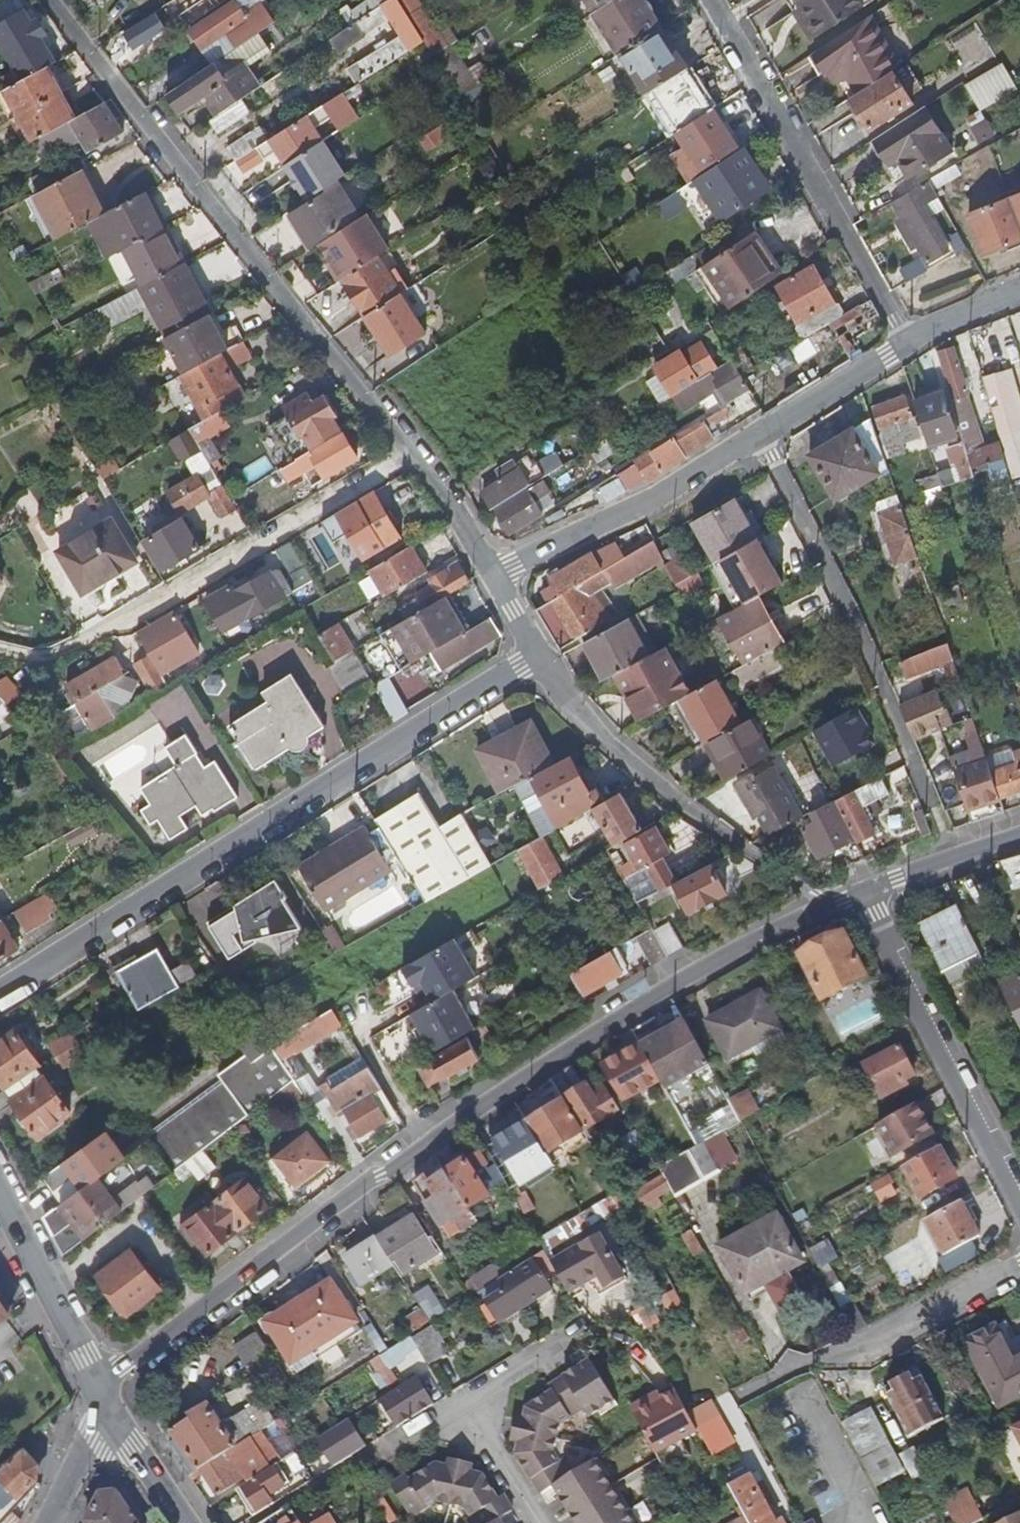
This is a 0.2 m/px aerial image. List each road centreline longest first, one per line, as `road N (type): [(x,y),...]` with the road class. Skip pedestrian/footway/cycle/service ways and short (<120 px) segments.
road 1 (residential): [(864,891),(454,1115),(99,1385)]
road 2 (residential): [(0,992),(538,657),(494,577)]
road 3 (residential): [(48,0),(410,458)]
road 4 (residential): [(494,577),(654,500),(911,342)]
road 5 (residential): [(708,0),(911,342)]
road 6 (residential): [(1019,1208),(864,891)]
road 7 (tertiary): [(0,1189),(99,1385)]
road 8 (residential): [(835,1358),(1019,1275)]
road 9 (residential): [(1019,836),(864,891)]
road 10 (residential): [(542,1522),(464,1397)]
road 11 (residential): [(494,577),(410,458)]
road 12 (residential): [(853,1522),(858,1504),(805,1401)]
road 13 (residential): [(464,1397),(575,1329)]
road 14 (tertiary): [(113,1415),(187,1522)]
road 15 (residential): [(48,1522),(91,1436),(113,1415)]

